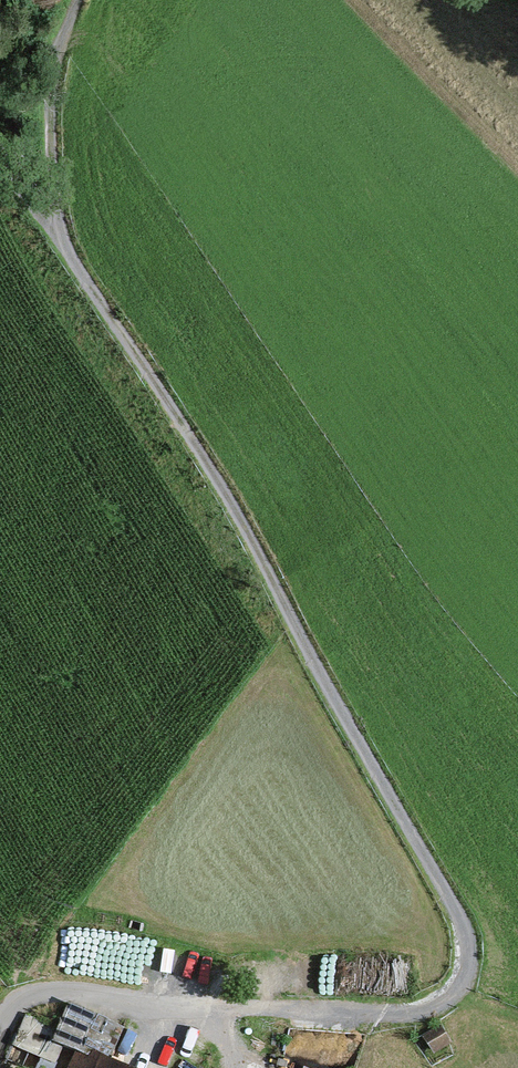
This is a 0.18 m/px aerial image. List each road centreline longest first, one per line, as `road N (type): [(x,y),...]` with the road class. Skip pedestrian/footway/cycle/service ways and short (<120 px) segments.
road 1 (track): [(81,0),(64,41),(50,157),(61,249),(263,563),(464,932),(465,969),(449,999),(426,1015),(203,1008)]
road 2 (unclassified): [(203,1008),(36,997),(11,1012),(0,1036)]
road 3 (track): [(61,249),(0,136)]

